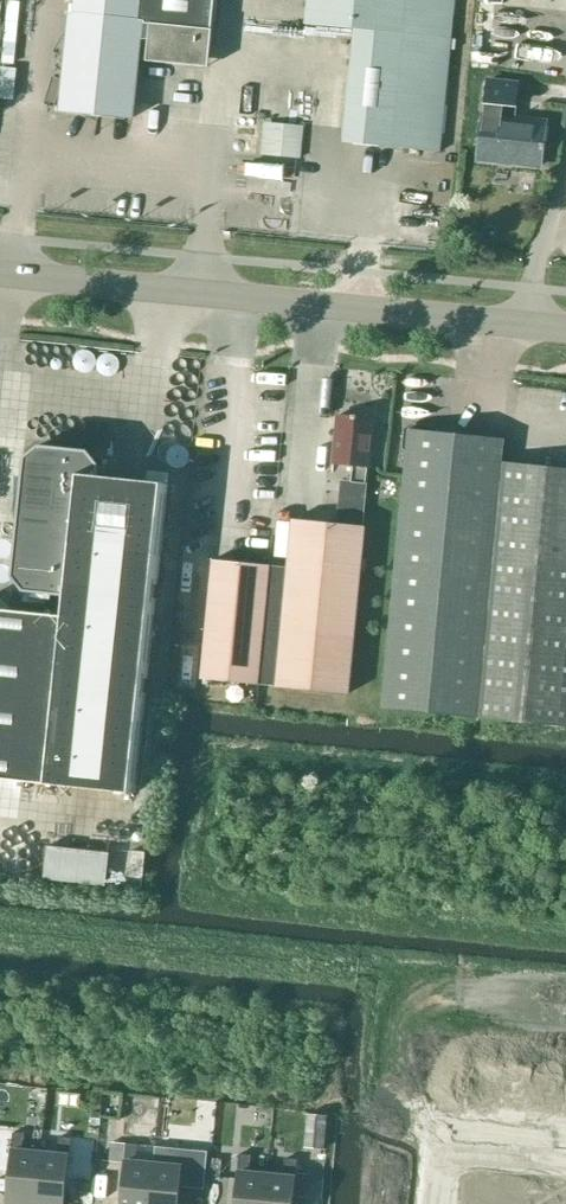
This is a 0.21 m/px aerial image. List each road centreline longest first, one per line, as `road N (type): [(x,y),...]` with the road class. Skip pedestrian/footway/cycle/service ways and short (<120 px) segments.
road 1 (tertiary): [(565,329),(0,276)]
road 2 (residential): [(565,1141),(454,1130),(445,1203)]

